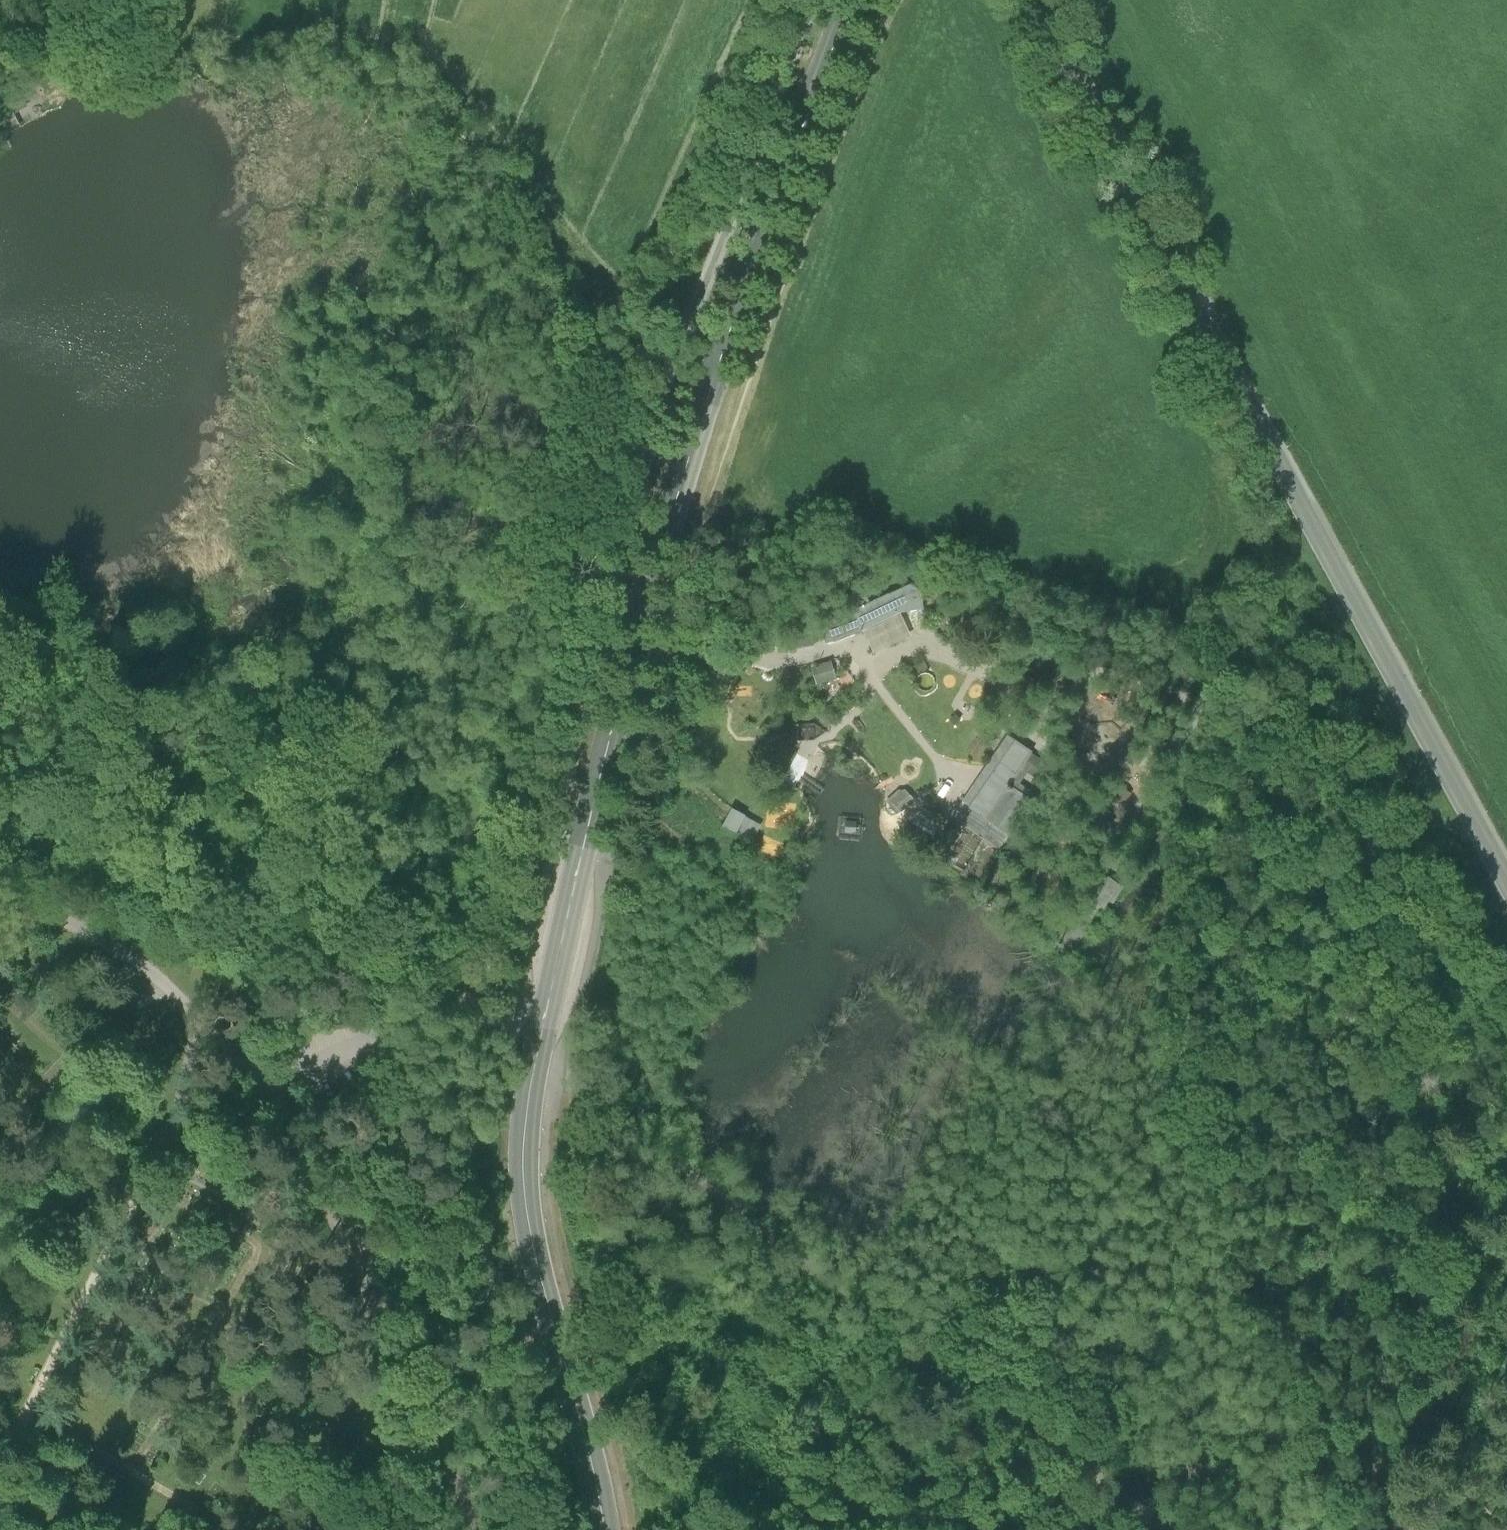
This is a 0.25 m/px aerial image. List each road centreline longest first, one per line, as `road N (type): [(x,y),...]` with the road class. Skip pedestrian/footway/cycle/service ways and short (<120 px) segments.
road 1 (secondary): [(854,0),(726,351),(584,855),(527,1116),(527,1199),(540,1270),(604,1529)]
road 2 (tertiary): [(1039,0),(1174,268),(1506,879)]
road 3 (track): [(447,1004),(0,839)]

